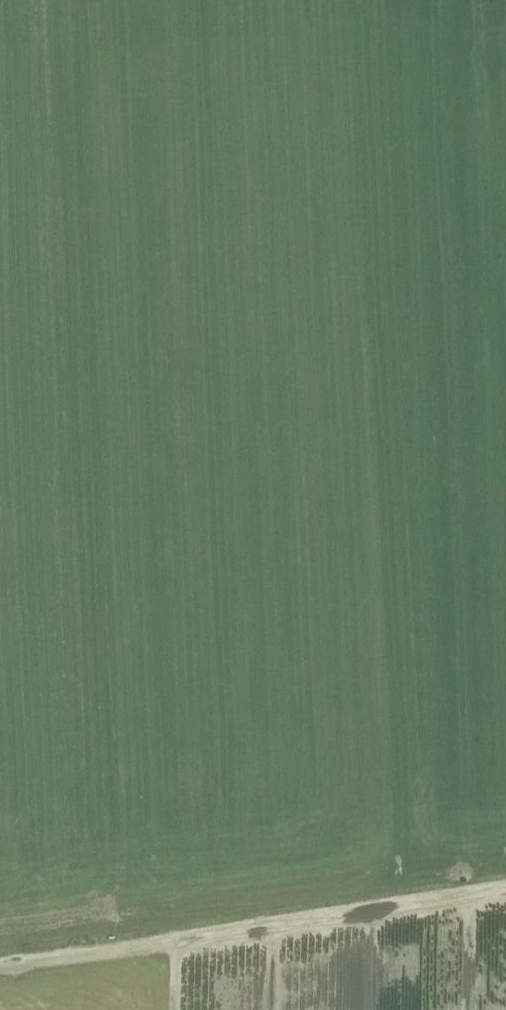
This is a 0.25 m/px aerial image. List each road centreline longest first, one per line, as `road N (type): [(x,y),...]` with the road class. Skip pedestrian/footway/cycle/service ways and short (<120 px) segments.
road 1 (track): [(0,959),(505,880)]

